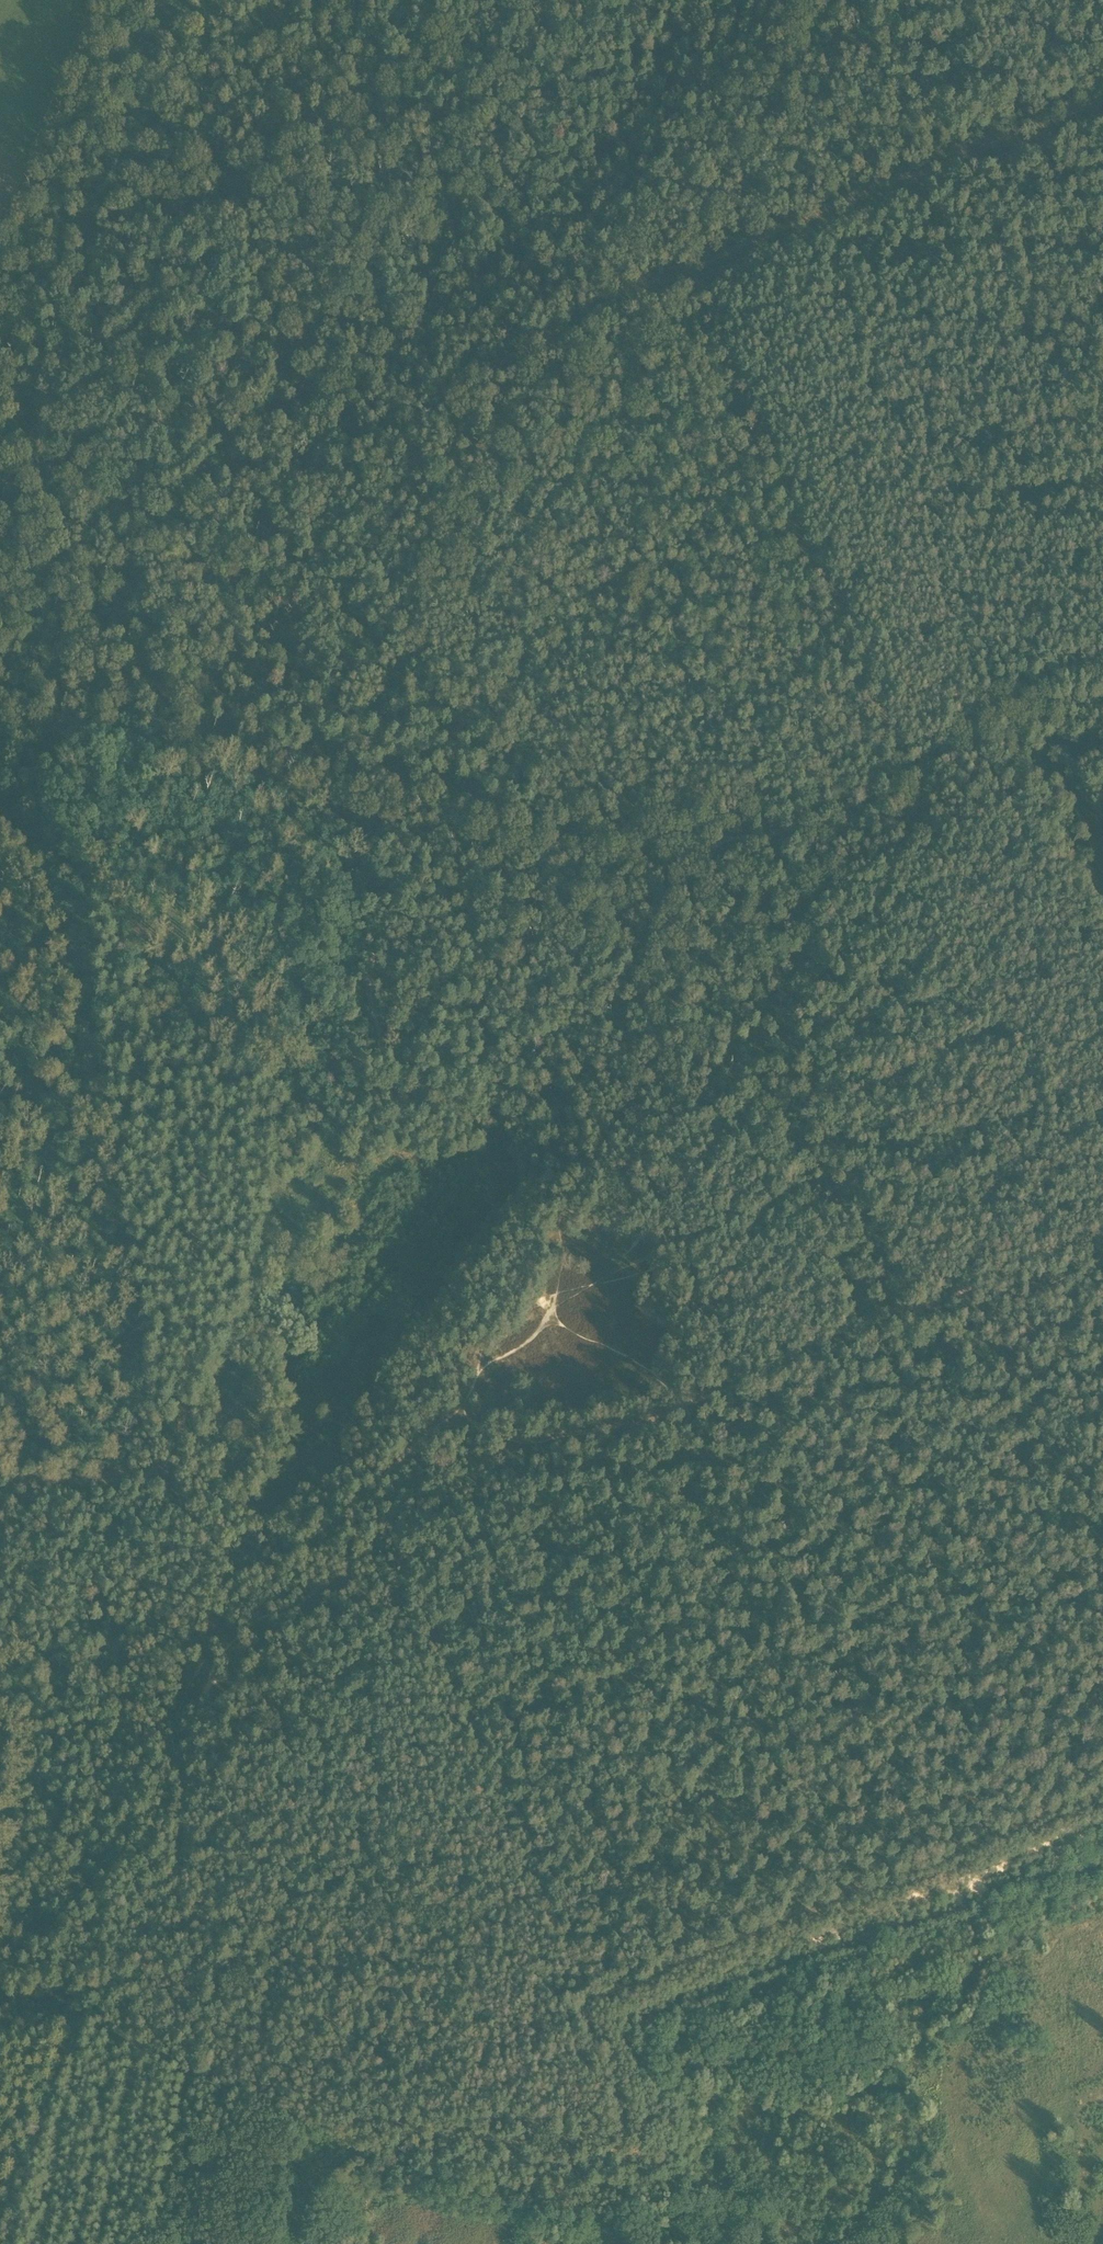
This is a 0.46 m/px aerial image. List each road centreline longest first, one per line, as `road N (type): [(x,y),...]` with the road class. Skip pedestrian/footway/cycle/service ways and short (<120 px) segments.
road 1 (track): [(286,2115),(368,2128),(536,2128),(582,2126),(603,2106),(525,1846),(432,1627)]
road 2 (track): [(419,840),(370,988),(375,1063),(350,1075),(229,1089),(213,1099),(184,1427),(167,1485)]
road 3 (track): [(457,407),(425,428),(364,499),(369,528),(489,706),(578,753),(632,848)]
road 4 (track): [(1102,1797),(578,2017)]
road 5 (track): [(1031,1827),(982,1651),(877,1336)]
road 6 (track): [(457,407),(443,452),(448,522),(495,586),(511,592),(568,679),(582,731),(627,809),(629,835)]
road 7 (track): [(1102,121),(651,305)]
road 8 (track): [(684,1412),(1102,1241)]
road 9 (track): [(561,1217),(600,1175),(602,1146),(424,837)]
road 10 (track): [(0,724),(204,755),(419,840)]
road 11 (track): [(632,848),(796,831),(892,790),(991,730)]
road 12 (track): [(623,285),(636,249),(672,216),(722,142),(788,108),(804,74),(809,24),(824,0)]
road 13 (track): [(218,1665),(243,1638),(330,1586),(346,1526),(422,1434),(450,1420)]
road 14 (track): [(636,249),(647,215),(725,100),(757,59),(809,24)]
road 15 (track): [(101,0),(0,252)]
road 16 (track): [(209,1692),(269,1695),(299,1679),(406,1665),(444,1650)]
road 17 (track): [(167,1485),(233,1574),(290,1573),(340,1542)]
road 18 (track): [(895,206),(854,121),(846,76),(848,55),(880,0)]
road 19 (track): [(450,1420),(503,1447),(612,1438),(662,1425)]
road 20 (track): [(632,848),(424,837)]
road 21 (track): [(167,1485),(0,1489)]
road 22 (track): [(991,730),(1102,674)]

